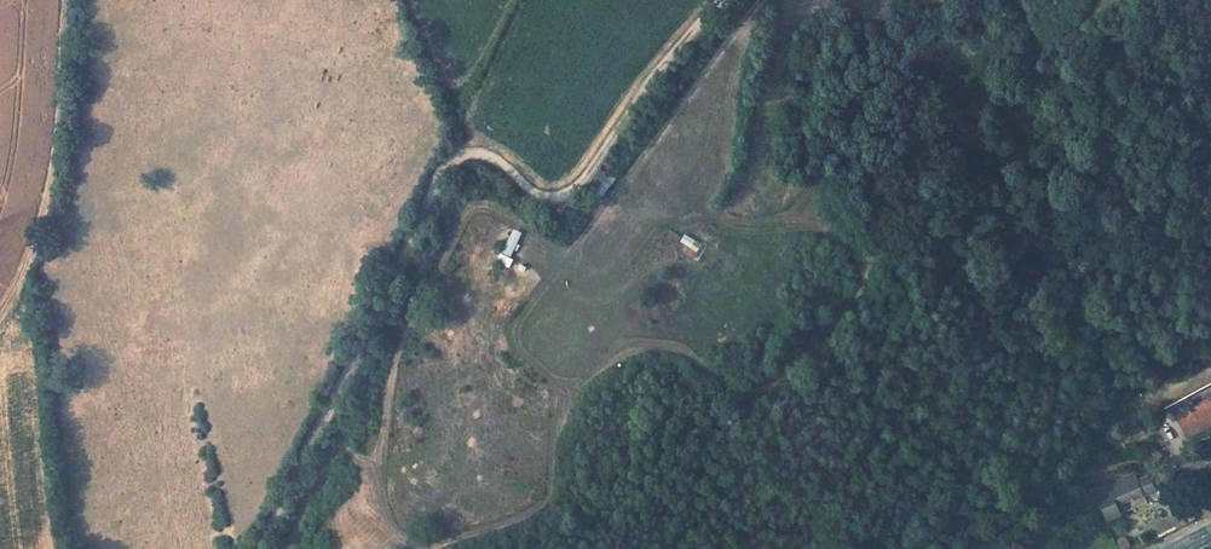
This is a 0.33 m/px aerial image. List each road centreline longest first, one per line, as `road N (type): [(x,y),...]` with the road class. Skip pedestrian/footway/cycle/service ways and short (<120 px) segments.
road 1 (track): [(258,548),(439,165),(463,149),(495,151),(563,210),(664,70),(729,0)]
road 2 (track): [(0,309),(17,284),(79,102),(89,0)]
road 3 (track): [(942,548),(1090,475),(1139,462),(1196,502),(1209,524)]

